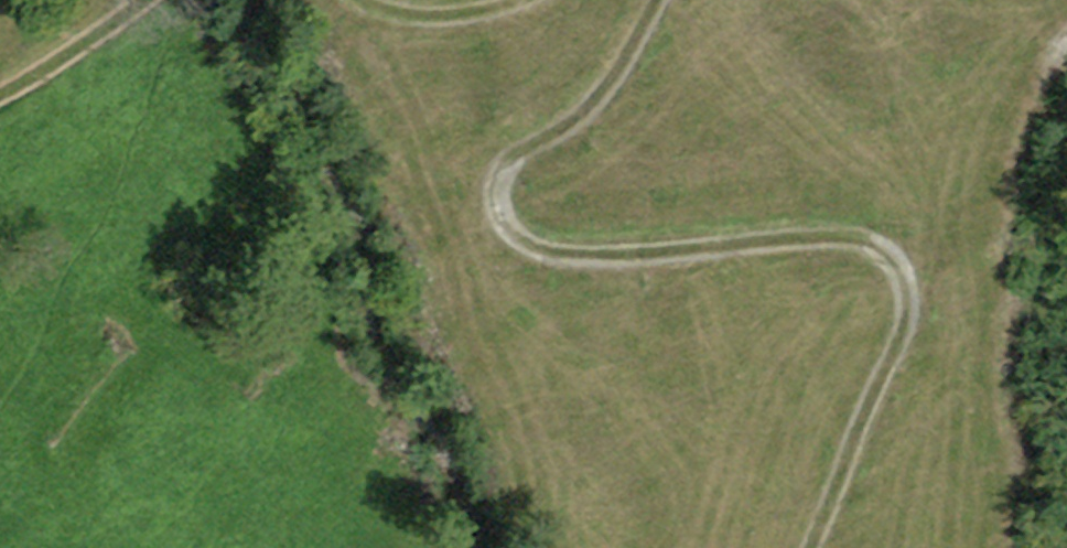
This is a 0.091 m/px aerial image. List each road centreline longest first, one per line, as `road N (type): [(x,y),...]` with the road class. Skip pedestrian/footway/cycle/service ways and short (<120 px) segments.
road 1 (track): [(811,547),(901,342),(905,277),(837,242),(554,261),(489,231),(498,186),(590,108),(657,0)]
road 2 (track): [(518,0),(431,27),(342,0)]
road 3 (track): [(150,0),(0,79)]

